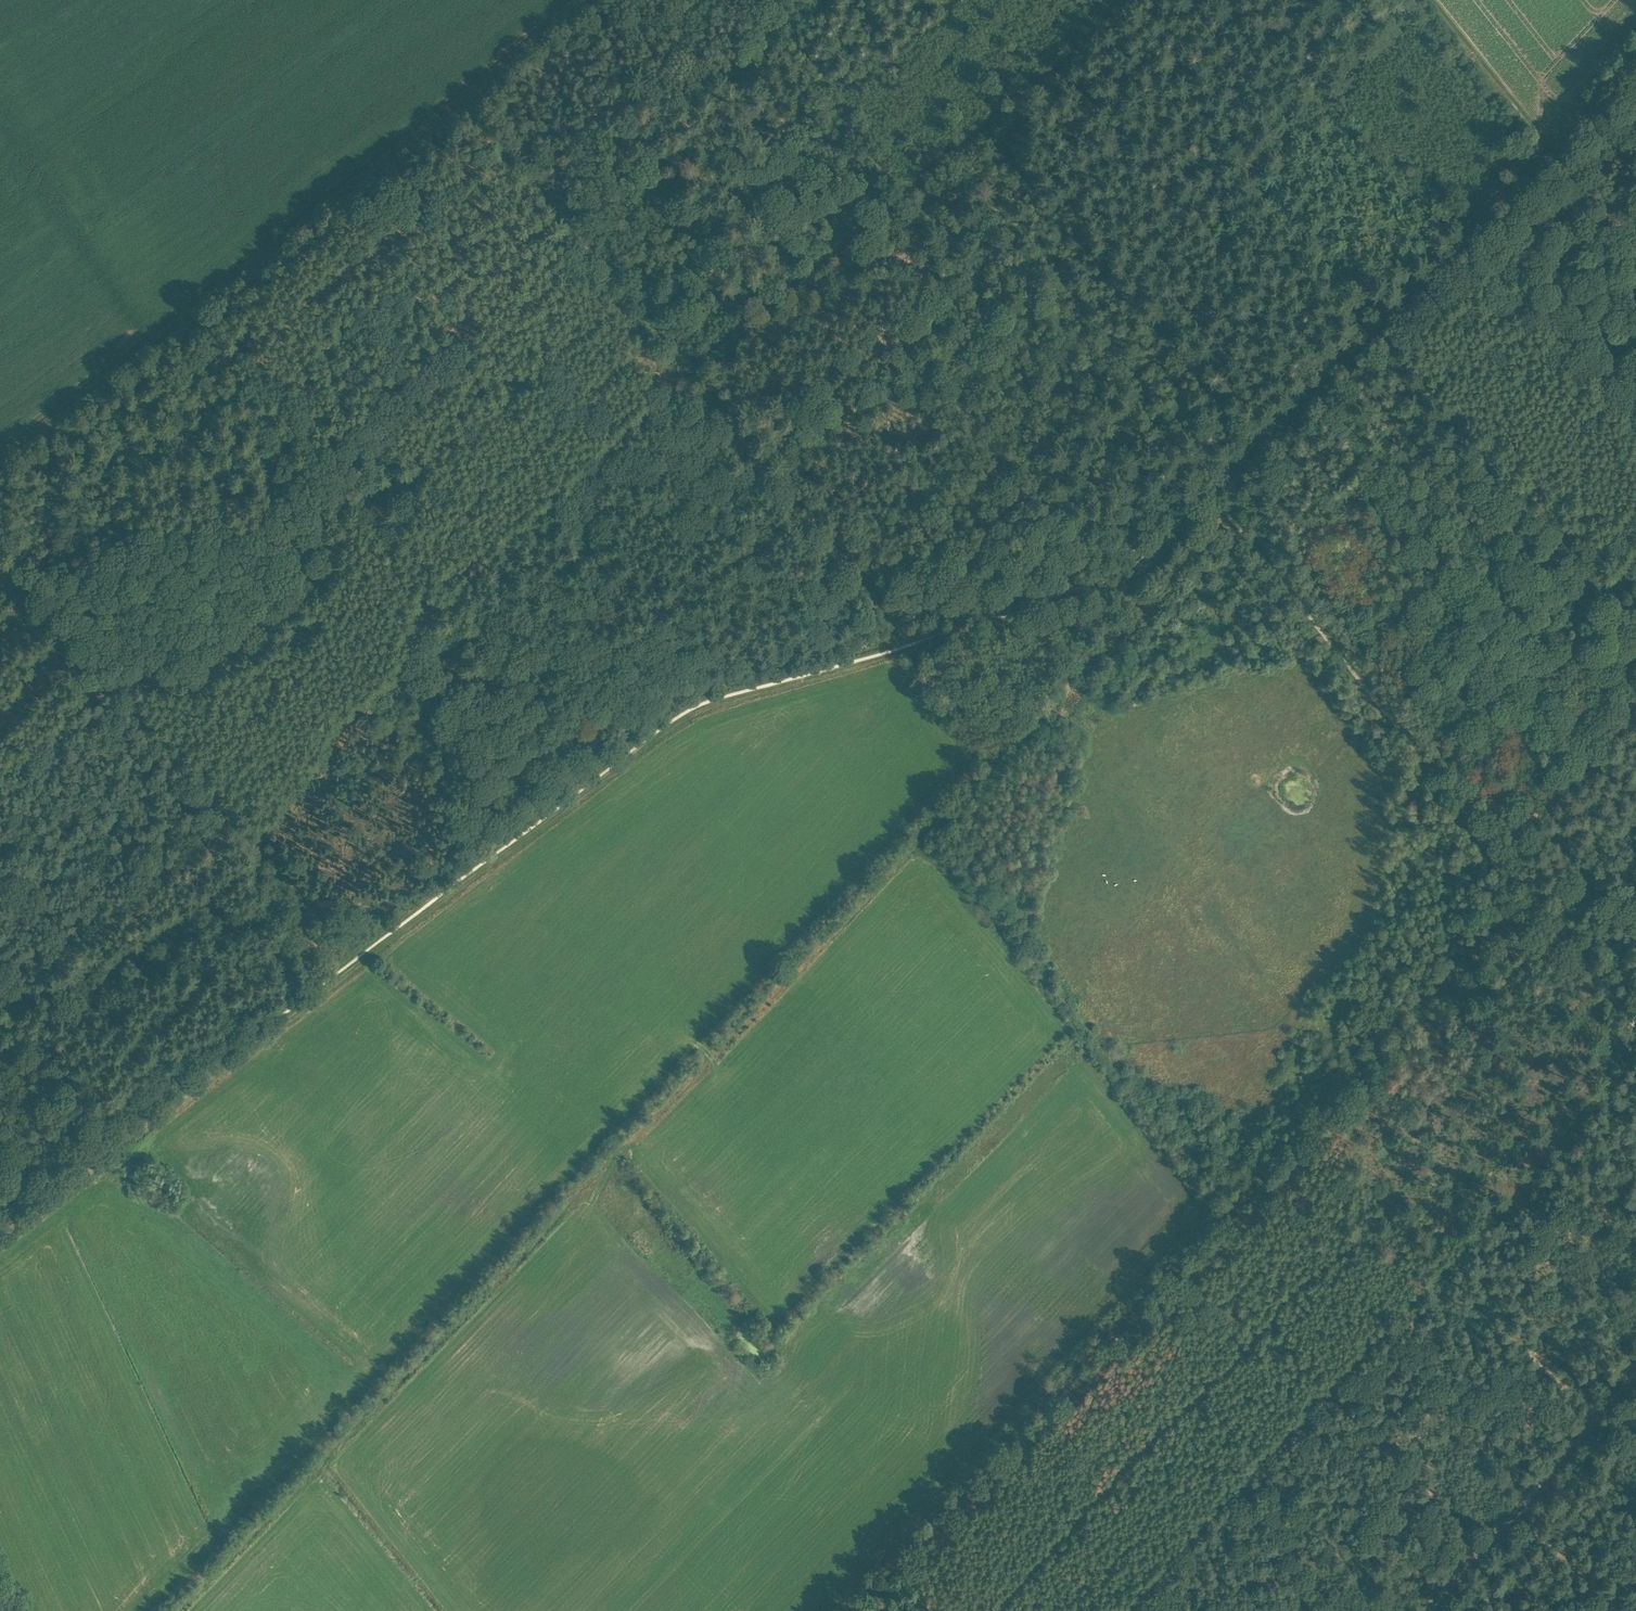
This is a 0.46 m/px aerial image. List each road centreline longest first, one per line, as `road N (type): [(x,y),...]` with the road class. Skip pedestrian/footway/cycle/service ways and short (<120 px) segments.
road 1 (track): [(1226,512),(1160,593),(177,1610)]
road 2 (track): [(842,1610),(1539,893)]
road 3 (track): [(1100,597),(689,717),(362,961)]
road 4 (track): [(1635,1016),(1205,492)]
road 5 (track): [(1635,61),(1231,479),(1205,492)]
road 6 (track): [(362,961),(0,1234)]
road 7 (track): [(1430,1610),(1635,1377)]
road 8 (track): [(1506,853),(1635,717)]
road 9 (track): [(1100,597),(1118,596),(1198,514),(1205,492)]

